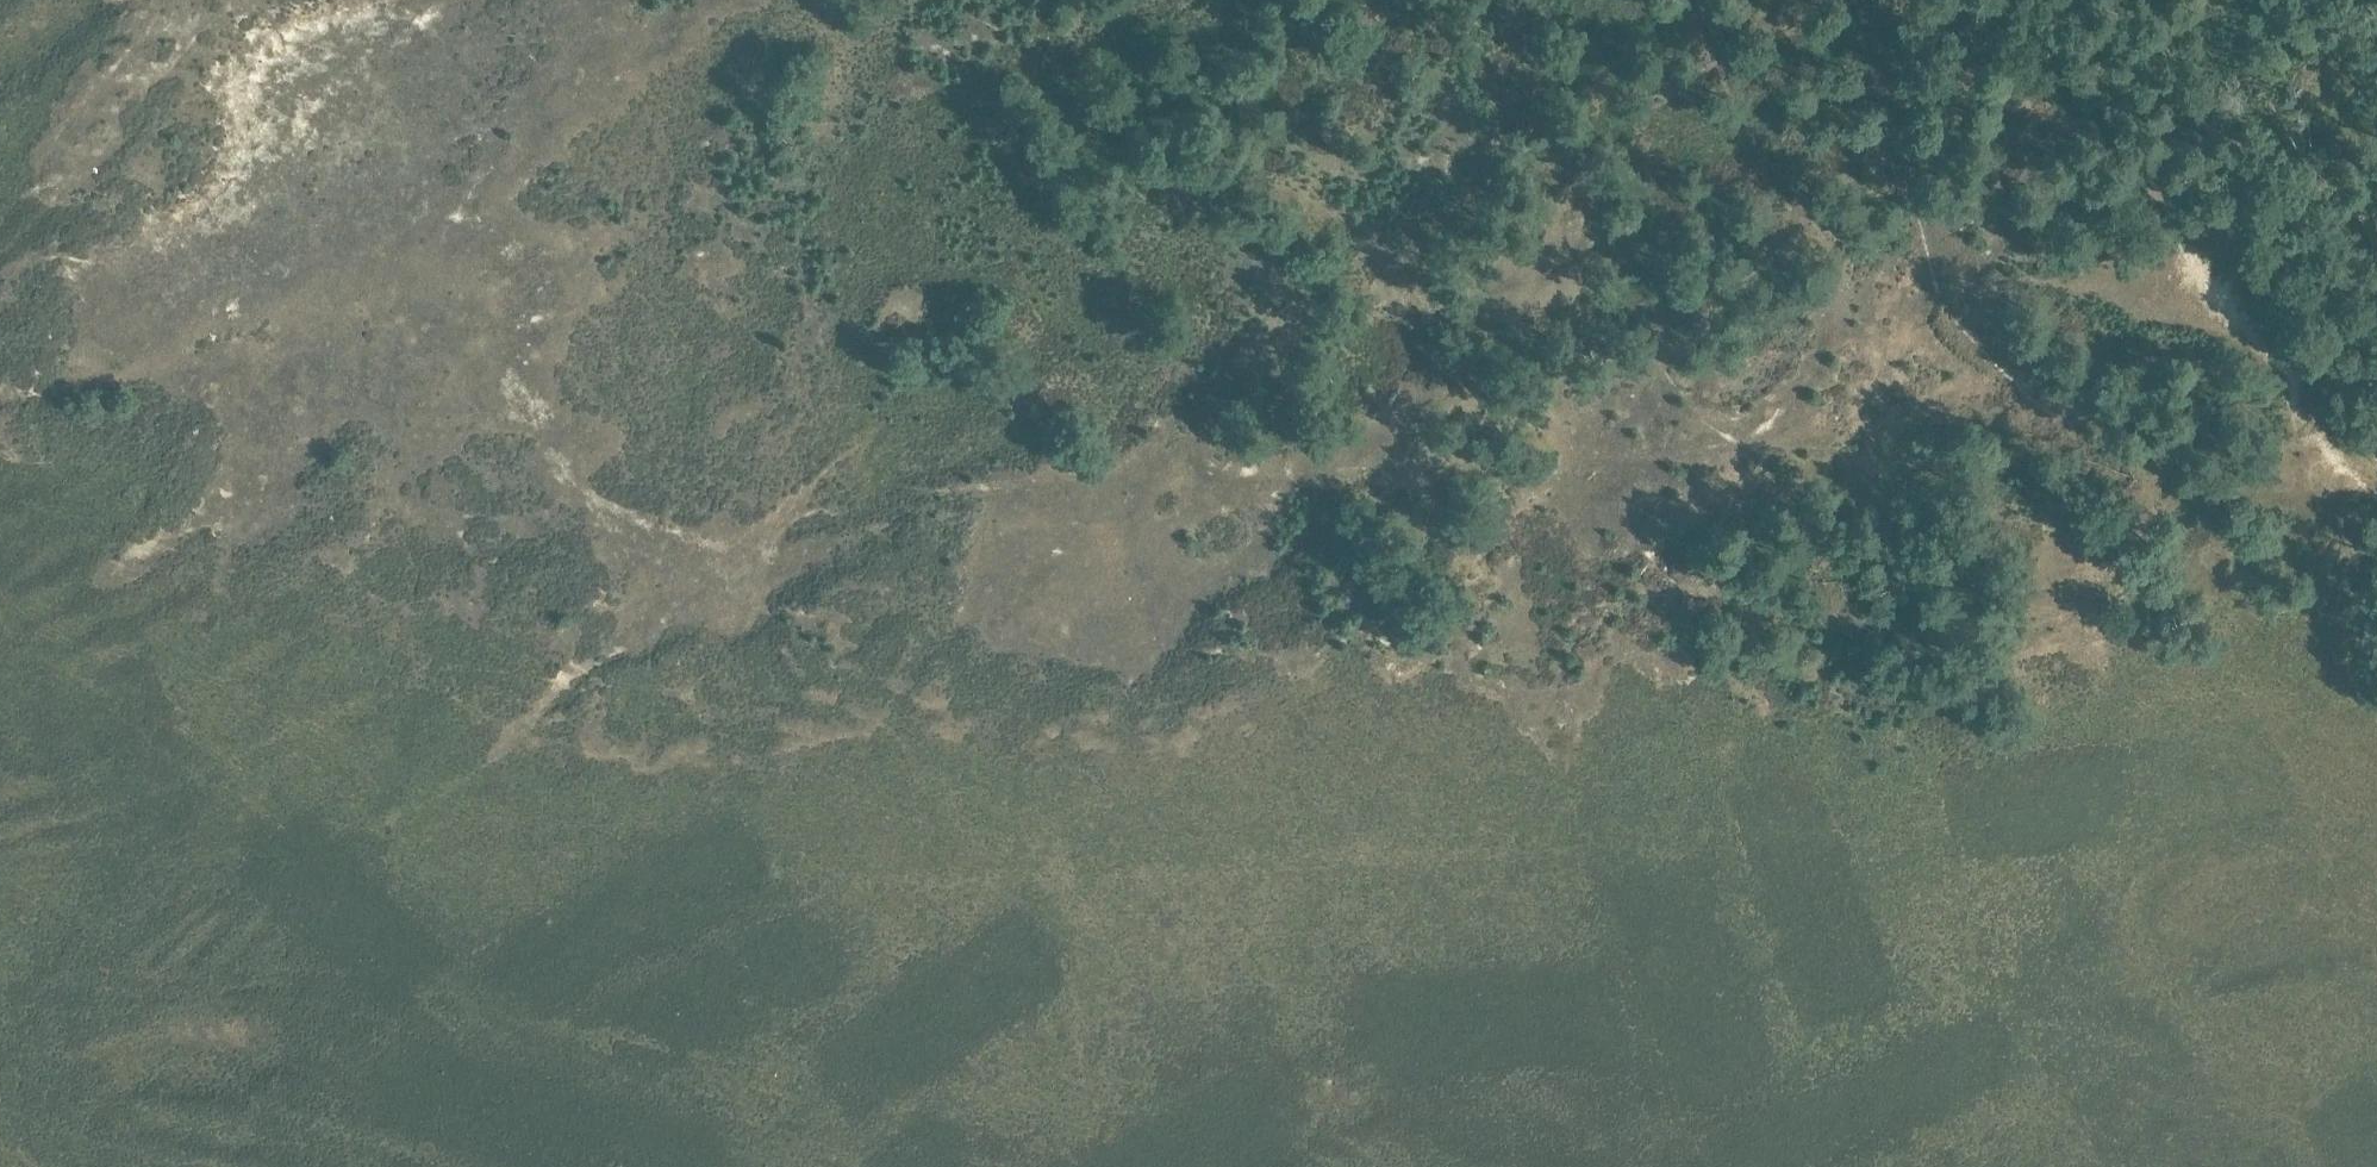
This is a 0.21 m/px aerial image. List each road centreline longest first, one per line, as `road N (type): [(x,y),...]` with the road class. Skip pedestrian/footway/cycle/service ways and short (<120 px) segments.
road 1 (track): [(2019,0),(2180,245),(2288,371),(2334,453),(2376,495)]

